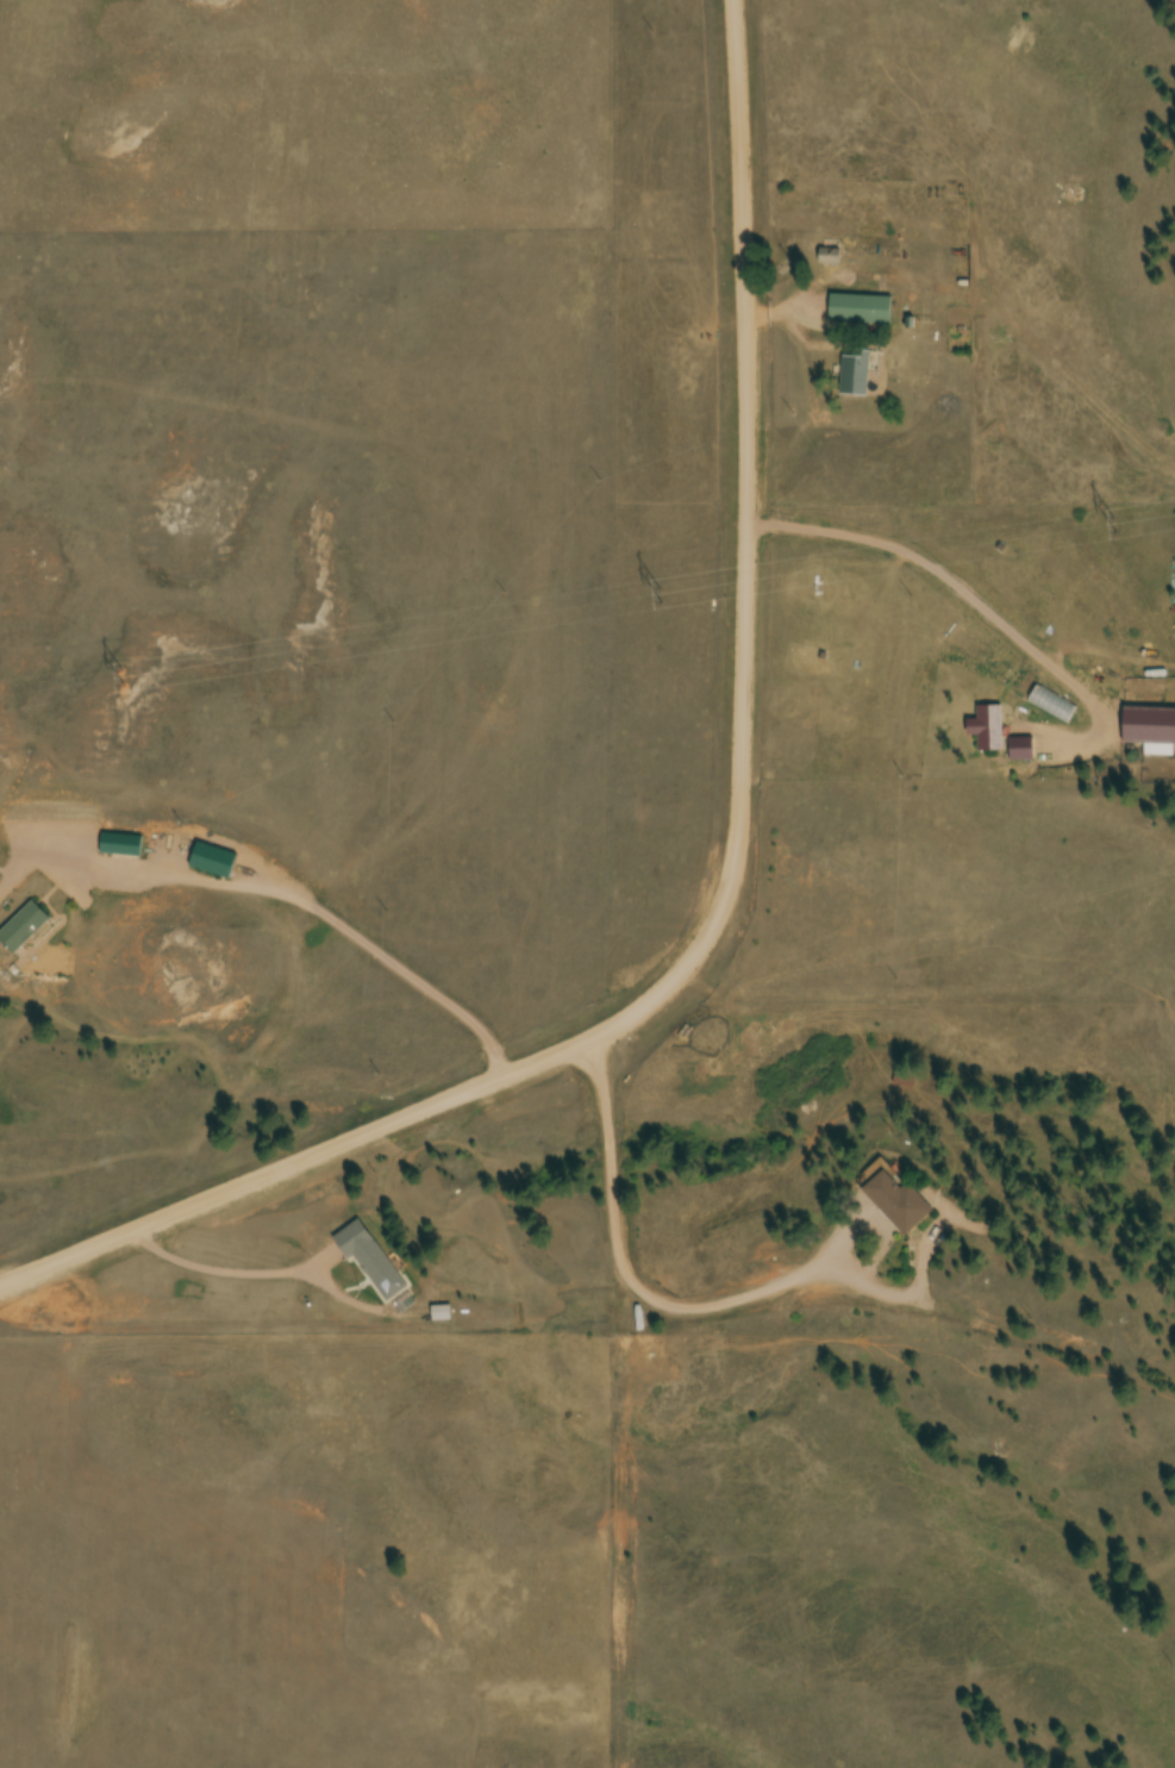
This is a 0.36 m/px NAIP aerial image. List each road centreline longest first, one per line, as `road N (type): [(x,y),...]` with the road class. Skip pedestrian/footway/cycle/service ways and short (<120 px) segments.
road 1 (residential): [(0,1288),(602,1035),(676,982),(711,933),(732,882),(742,798),(749,438),(733,0)]
road 2 (track): [(592,1039),(608,1107),(621,1262),(640,1289),(679,1302),(729,1298),(819,1261)]

